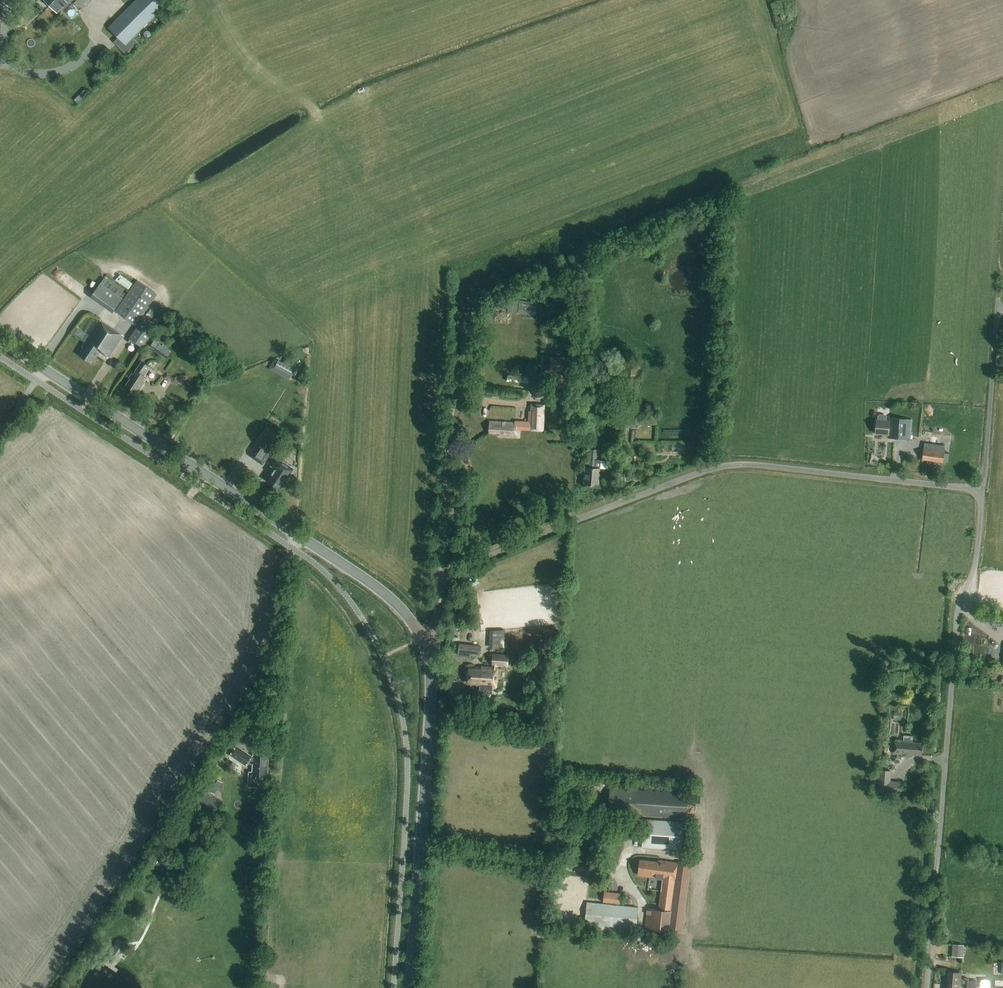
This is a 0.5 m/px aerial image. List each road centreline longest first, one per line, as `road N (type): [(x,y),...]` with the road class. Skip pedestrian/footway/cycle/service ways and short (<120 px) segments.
road 1 (unclassified): [(421,638),(434,629),(440,584),(458,568),(713,466),(981,490)]
road 2 (secondary): [(421,638),(376,586),(0,341)]
road 3 (unclassified): [(927,987),(959,613),(979,552),(981,490)]
road 4 (secondary): [(410,987),(431,703),(421,638)]
road 5 (unclassified): [(981,490),(993,362)]

